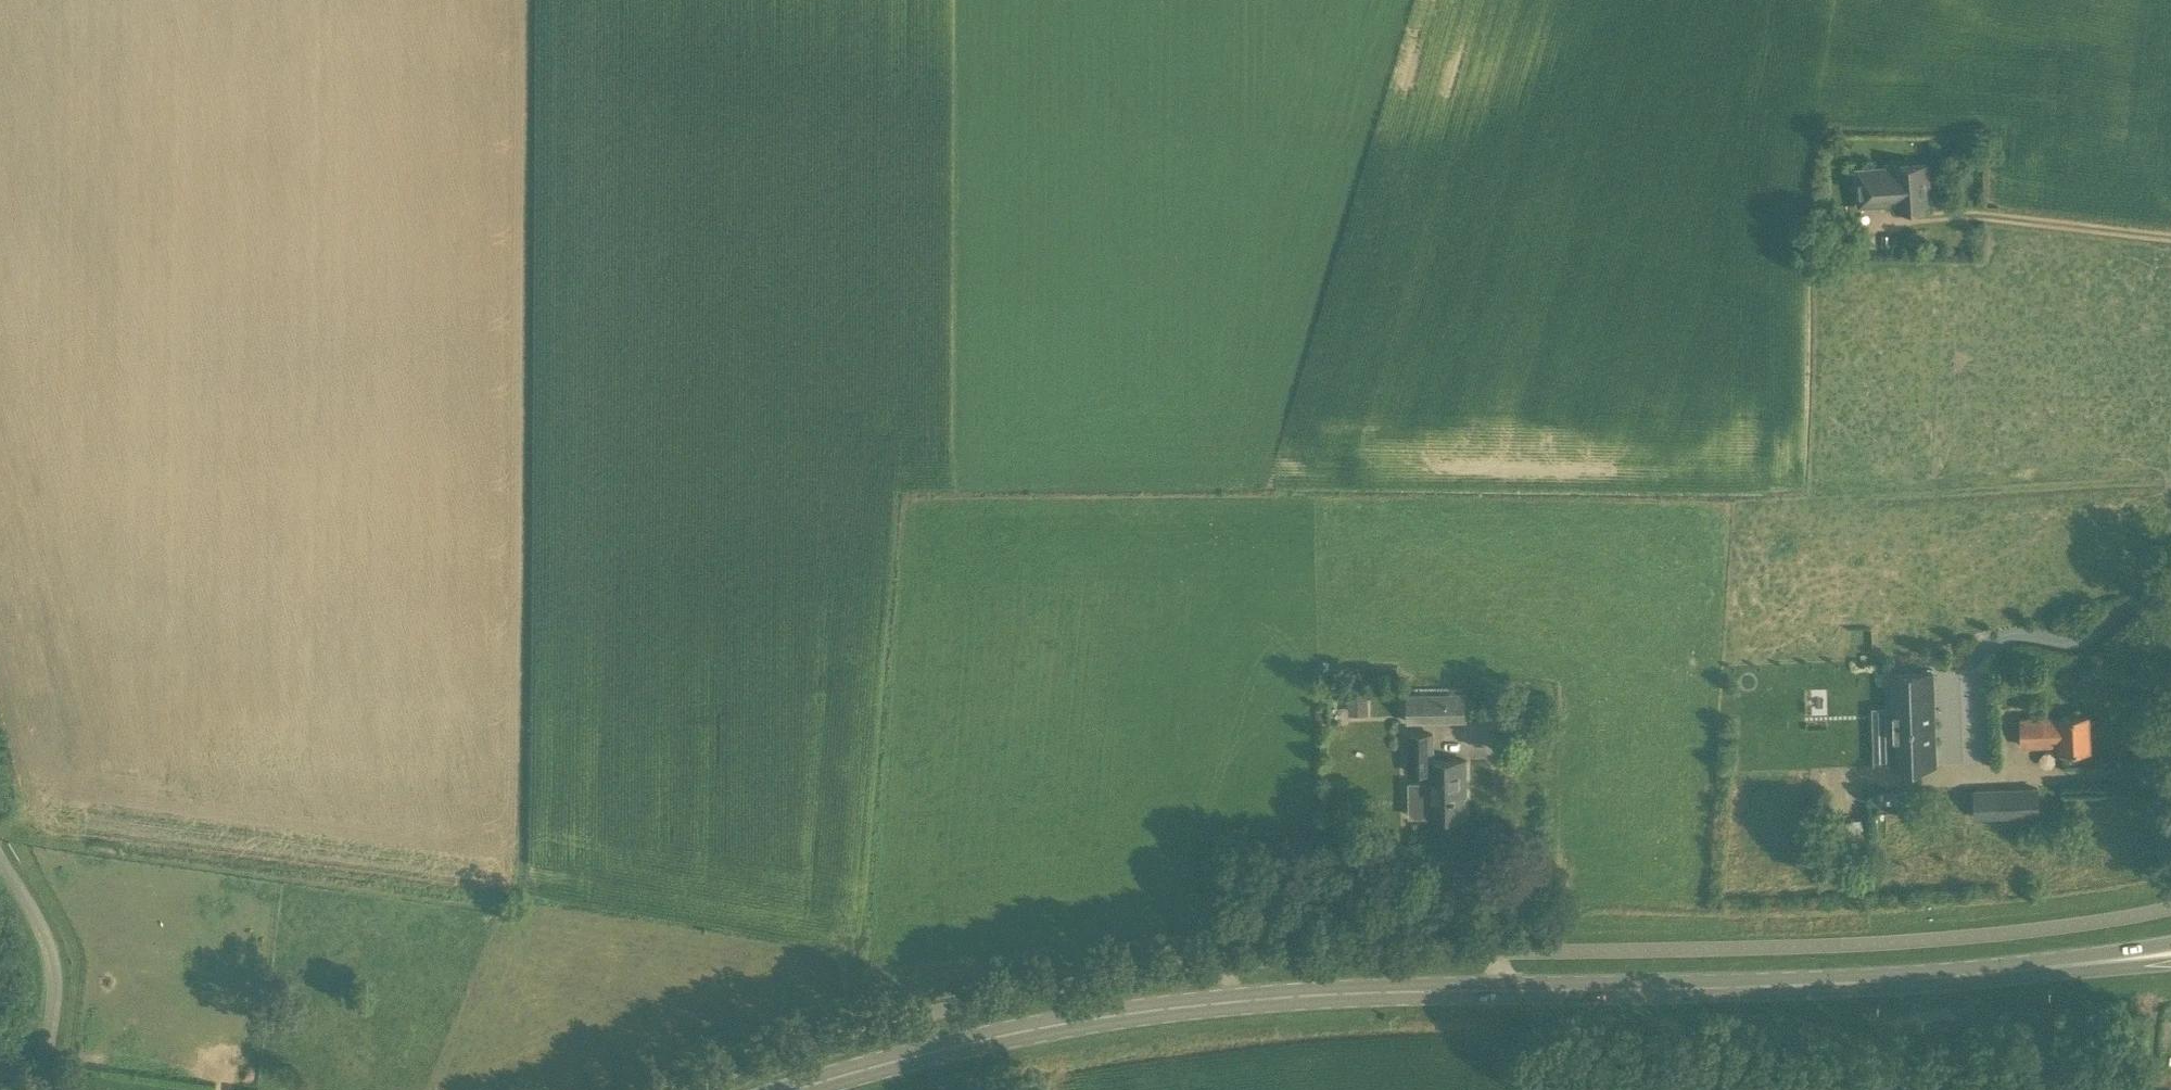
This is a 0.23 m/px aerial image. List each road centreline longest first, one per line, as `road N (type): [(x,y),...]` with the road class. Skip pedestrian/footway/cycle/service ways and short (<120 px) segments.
road 1 (secondary): [(801,1089),(967,1046),(1208,1006),(1818,987),(2170,955)]
road 2 (unclassified): [(36,1089),(53,1005),(50,948),(0,855)]

